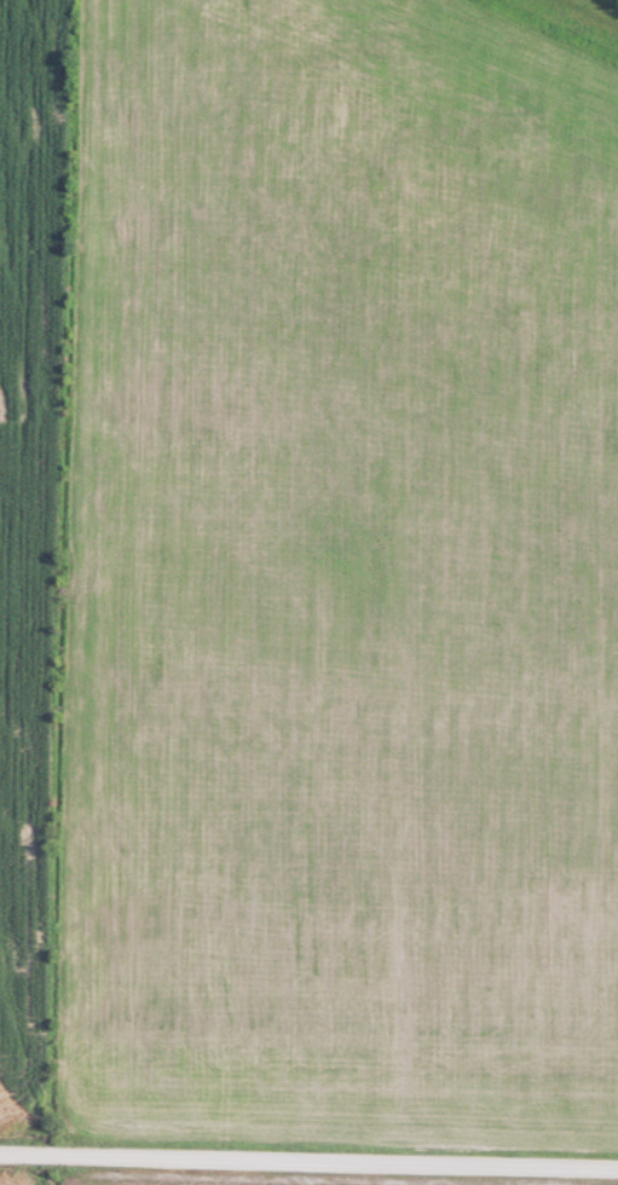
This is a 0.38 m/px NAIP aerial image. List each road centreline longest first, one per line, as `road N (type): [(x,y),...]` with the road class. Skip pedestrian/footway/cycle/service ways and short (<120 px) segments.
road 1 (residential): [(617,1169),(0,1154)]

